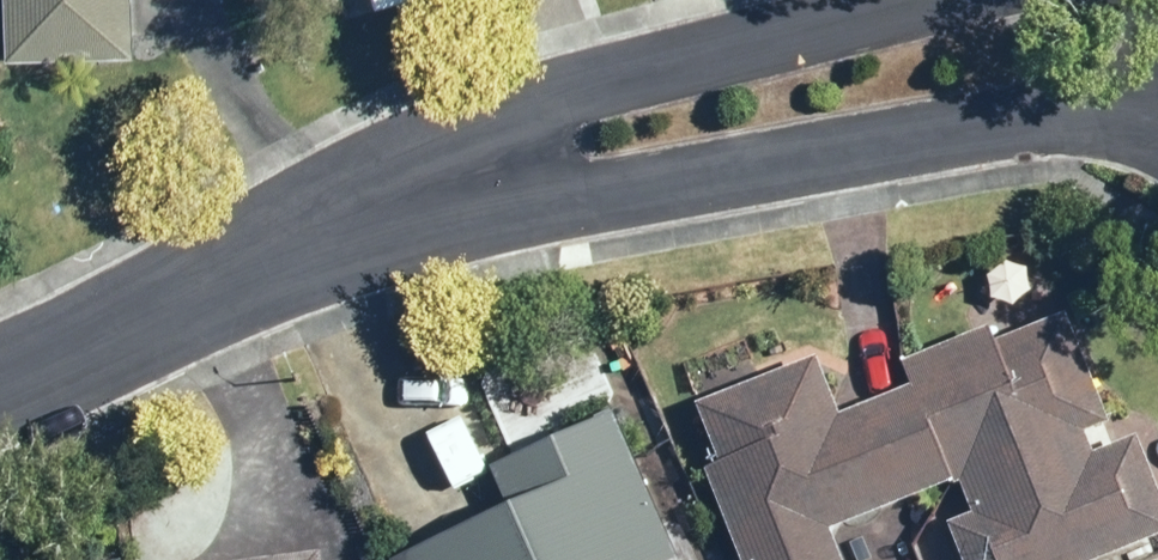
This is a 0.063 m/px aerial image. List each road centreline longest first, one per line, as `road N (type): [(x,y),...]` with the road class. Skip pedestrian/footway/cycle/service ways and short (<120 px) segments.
road 1 (residential): [(1157,97),(521,210),(380,207)]
road 2 (residential): [(380,207),(511,103),(945,0)]
road 3 (residential): [(380,207),(0,375)]

